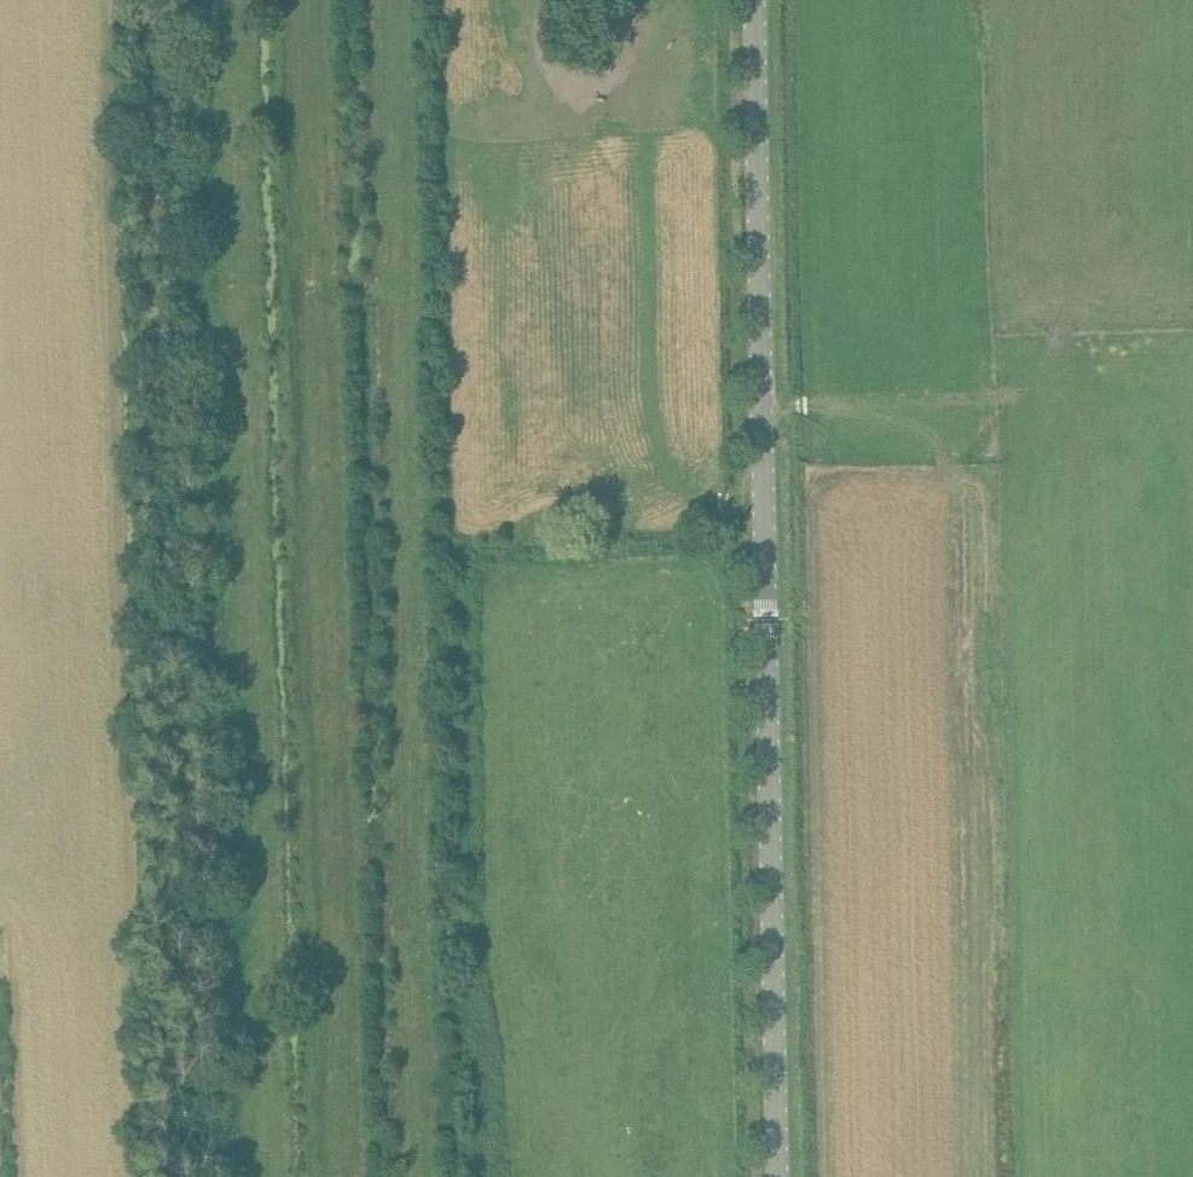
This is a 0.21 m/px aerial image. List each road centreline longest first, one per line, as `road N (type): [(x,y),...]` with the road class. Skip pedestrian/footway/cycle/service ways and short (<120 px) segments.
road 1 (unclassified): [(781,1176),(758,0)]

